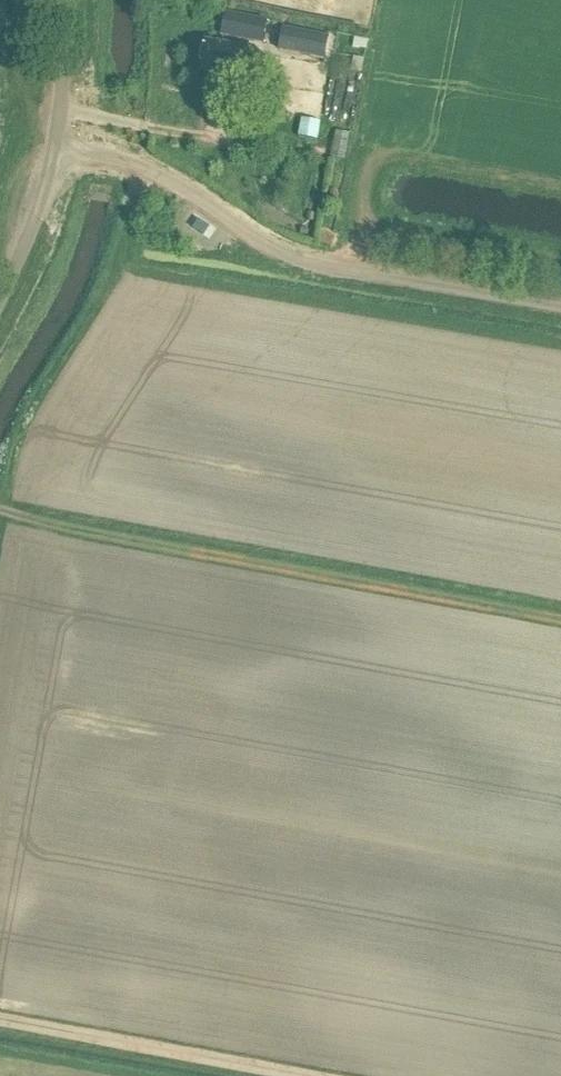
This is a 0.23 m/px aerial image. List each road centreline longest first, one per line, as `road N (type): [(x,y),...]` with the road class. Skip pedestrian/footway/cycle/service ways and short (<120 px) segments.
road 1 (unclassified): [(560,307),(318,266),(134,164),(55,150)]
road 2 (unclassified): [(0,298),(35,222),(55,150)]
road 3 (unclassified): [(55,150),(67,0)]

